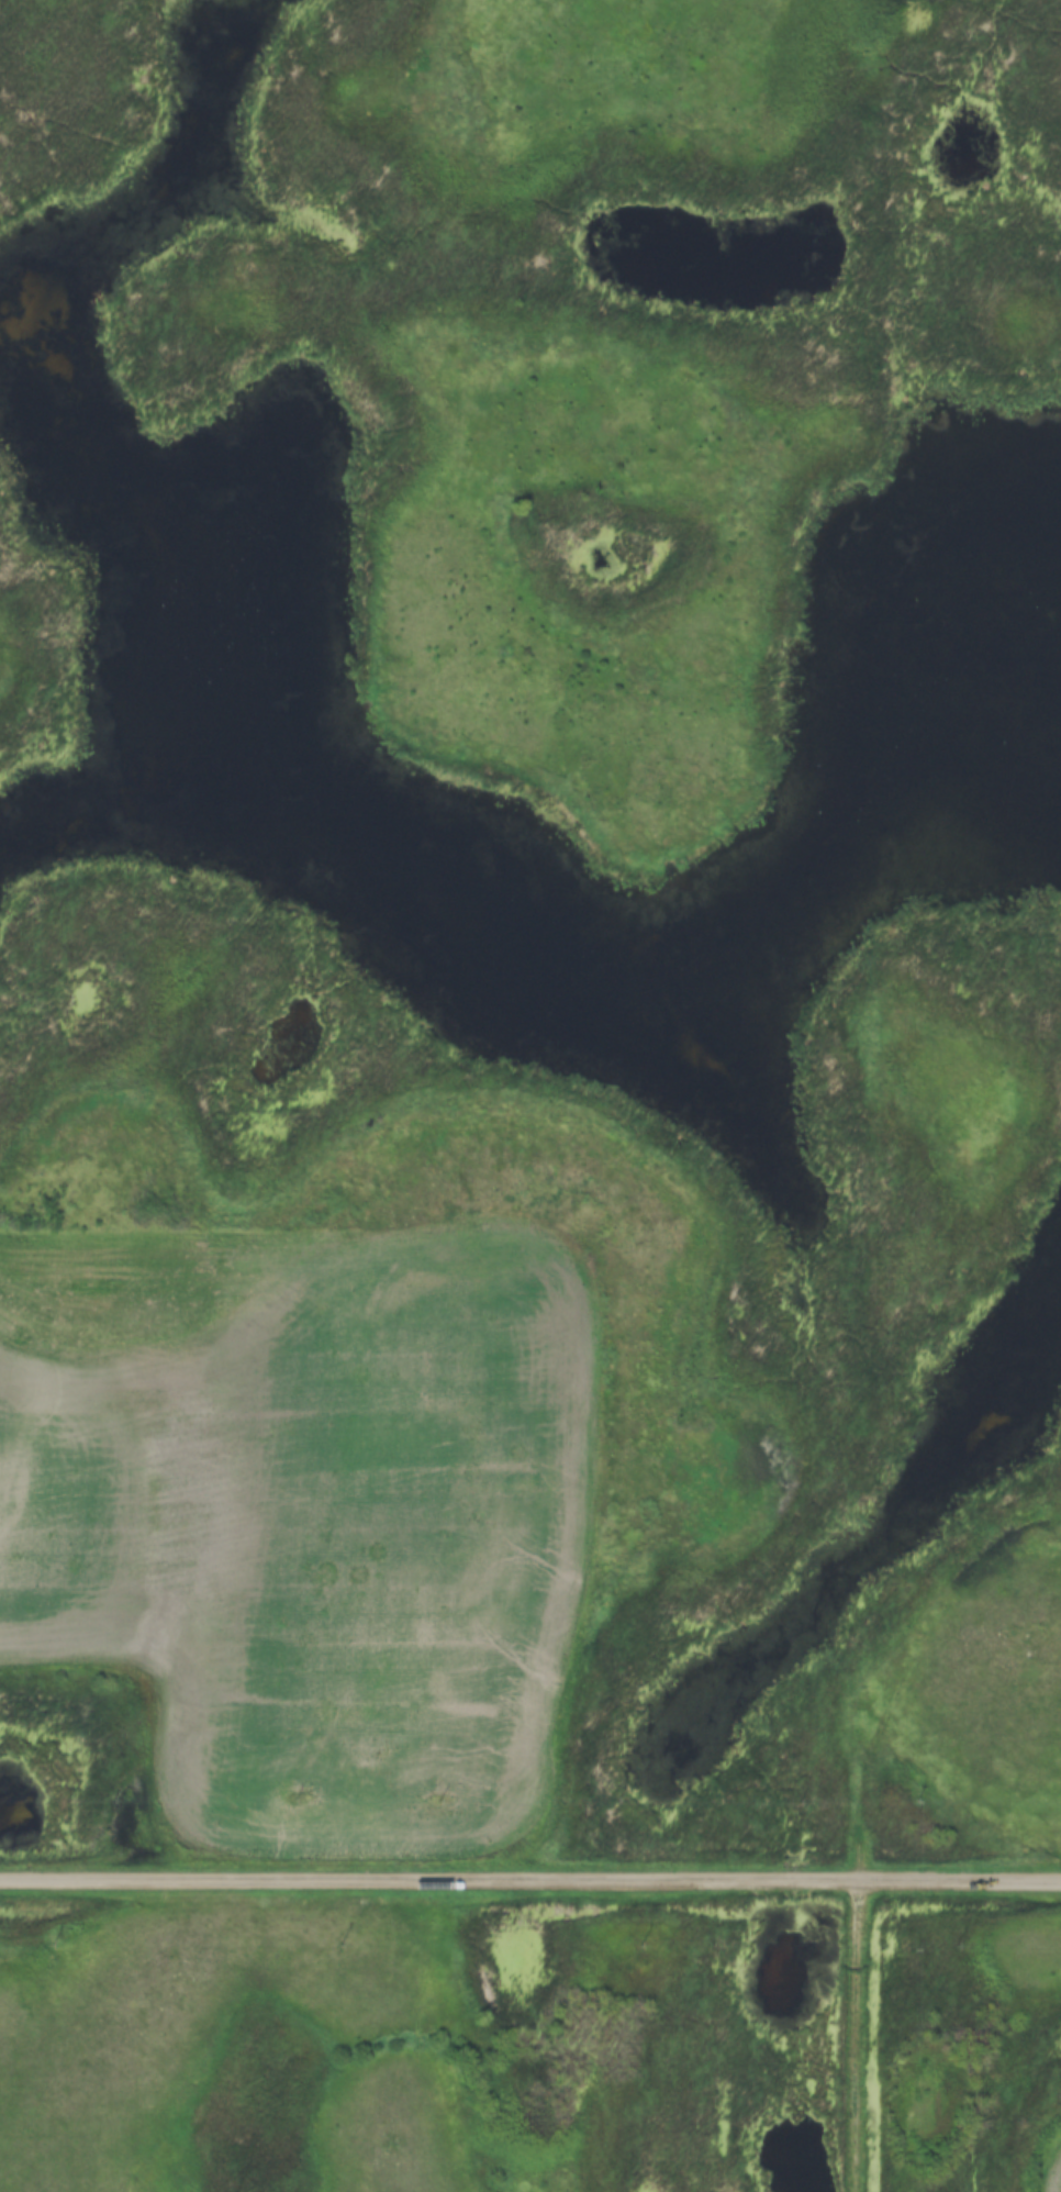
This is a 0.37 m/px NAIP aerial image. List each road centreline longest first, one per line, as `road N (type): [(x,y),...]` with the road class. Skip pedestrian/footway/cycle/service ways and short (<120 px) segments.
road 1 (residential): [(0,1882),(1060,1884)]
road 2 (track): [(853,1884),(852,2191)]

